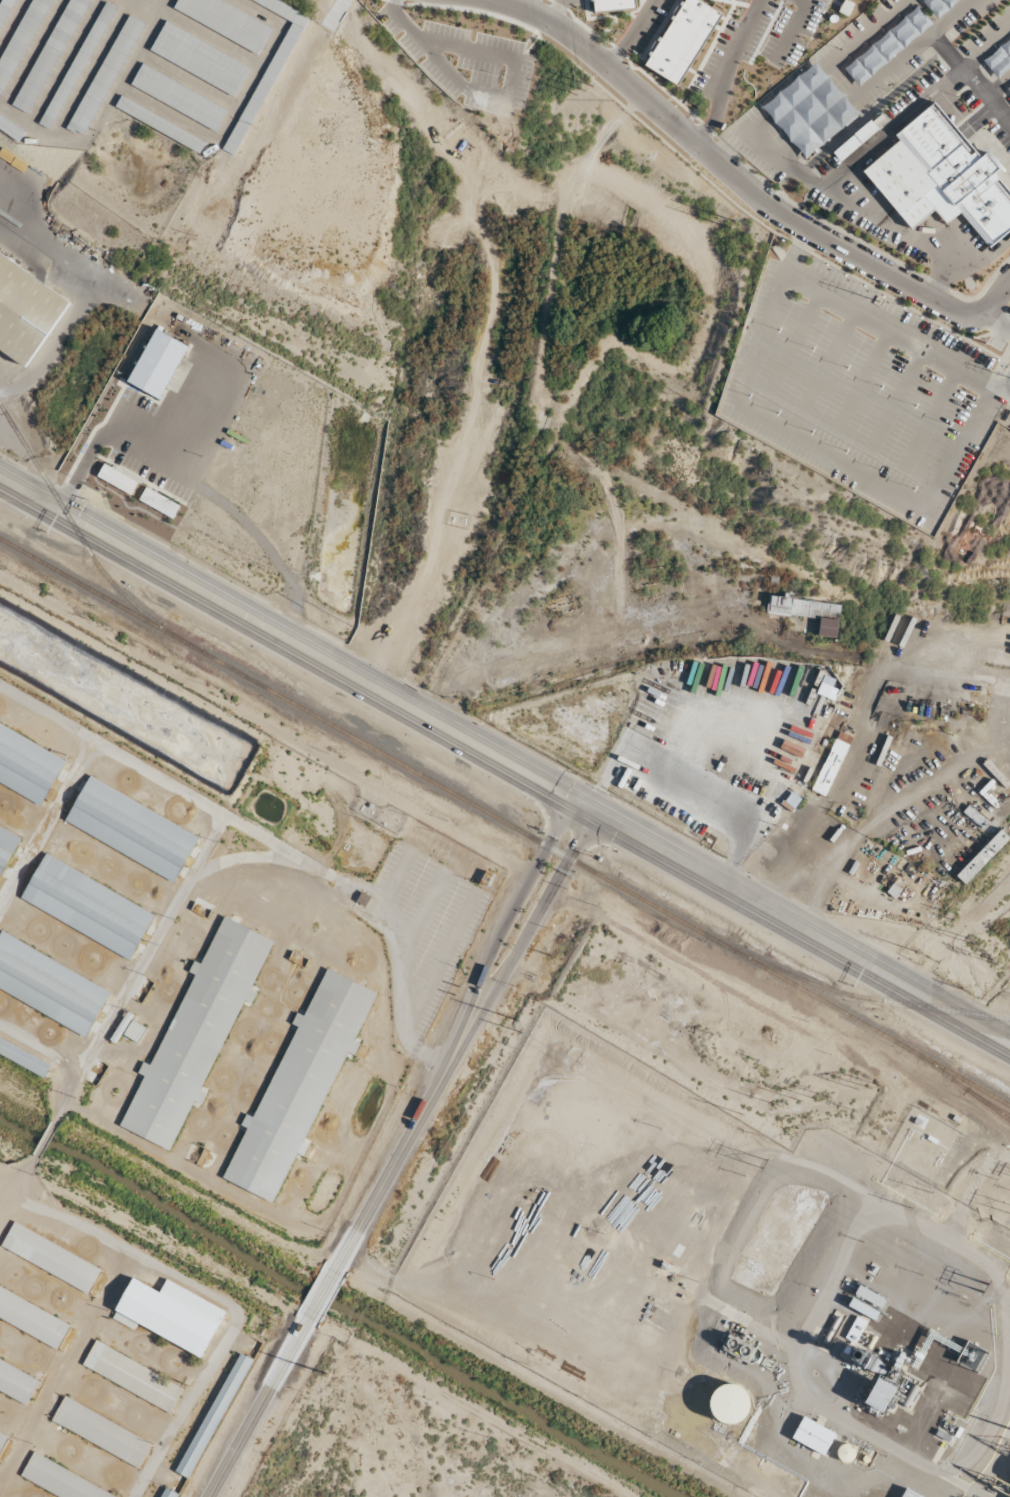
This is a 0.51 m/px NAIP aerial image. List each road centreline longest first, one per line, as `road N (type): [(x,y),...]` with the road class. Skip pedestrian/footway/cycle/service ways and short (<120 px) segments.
road 1 (primary): [(0,478),(1009,1046)]
road 2 (residential): [(498,0),(587,49),(771,208),(976,315)]
road 3 (tertiary): [(329,1277),(584,809)]
road 4 (tertiary): [(207,1496),(311,1312)]

